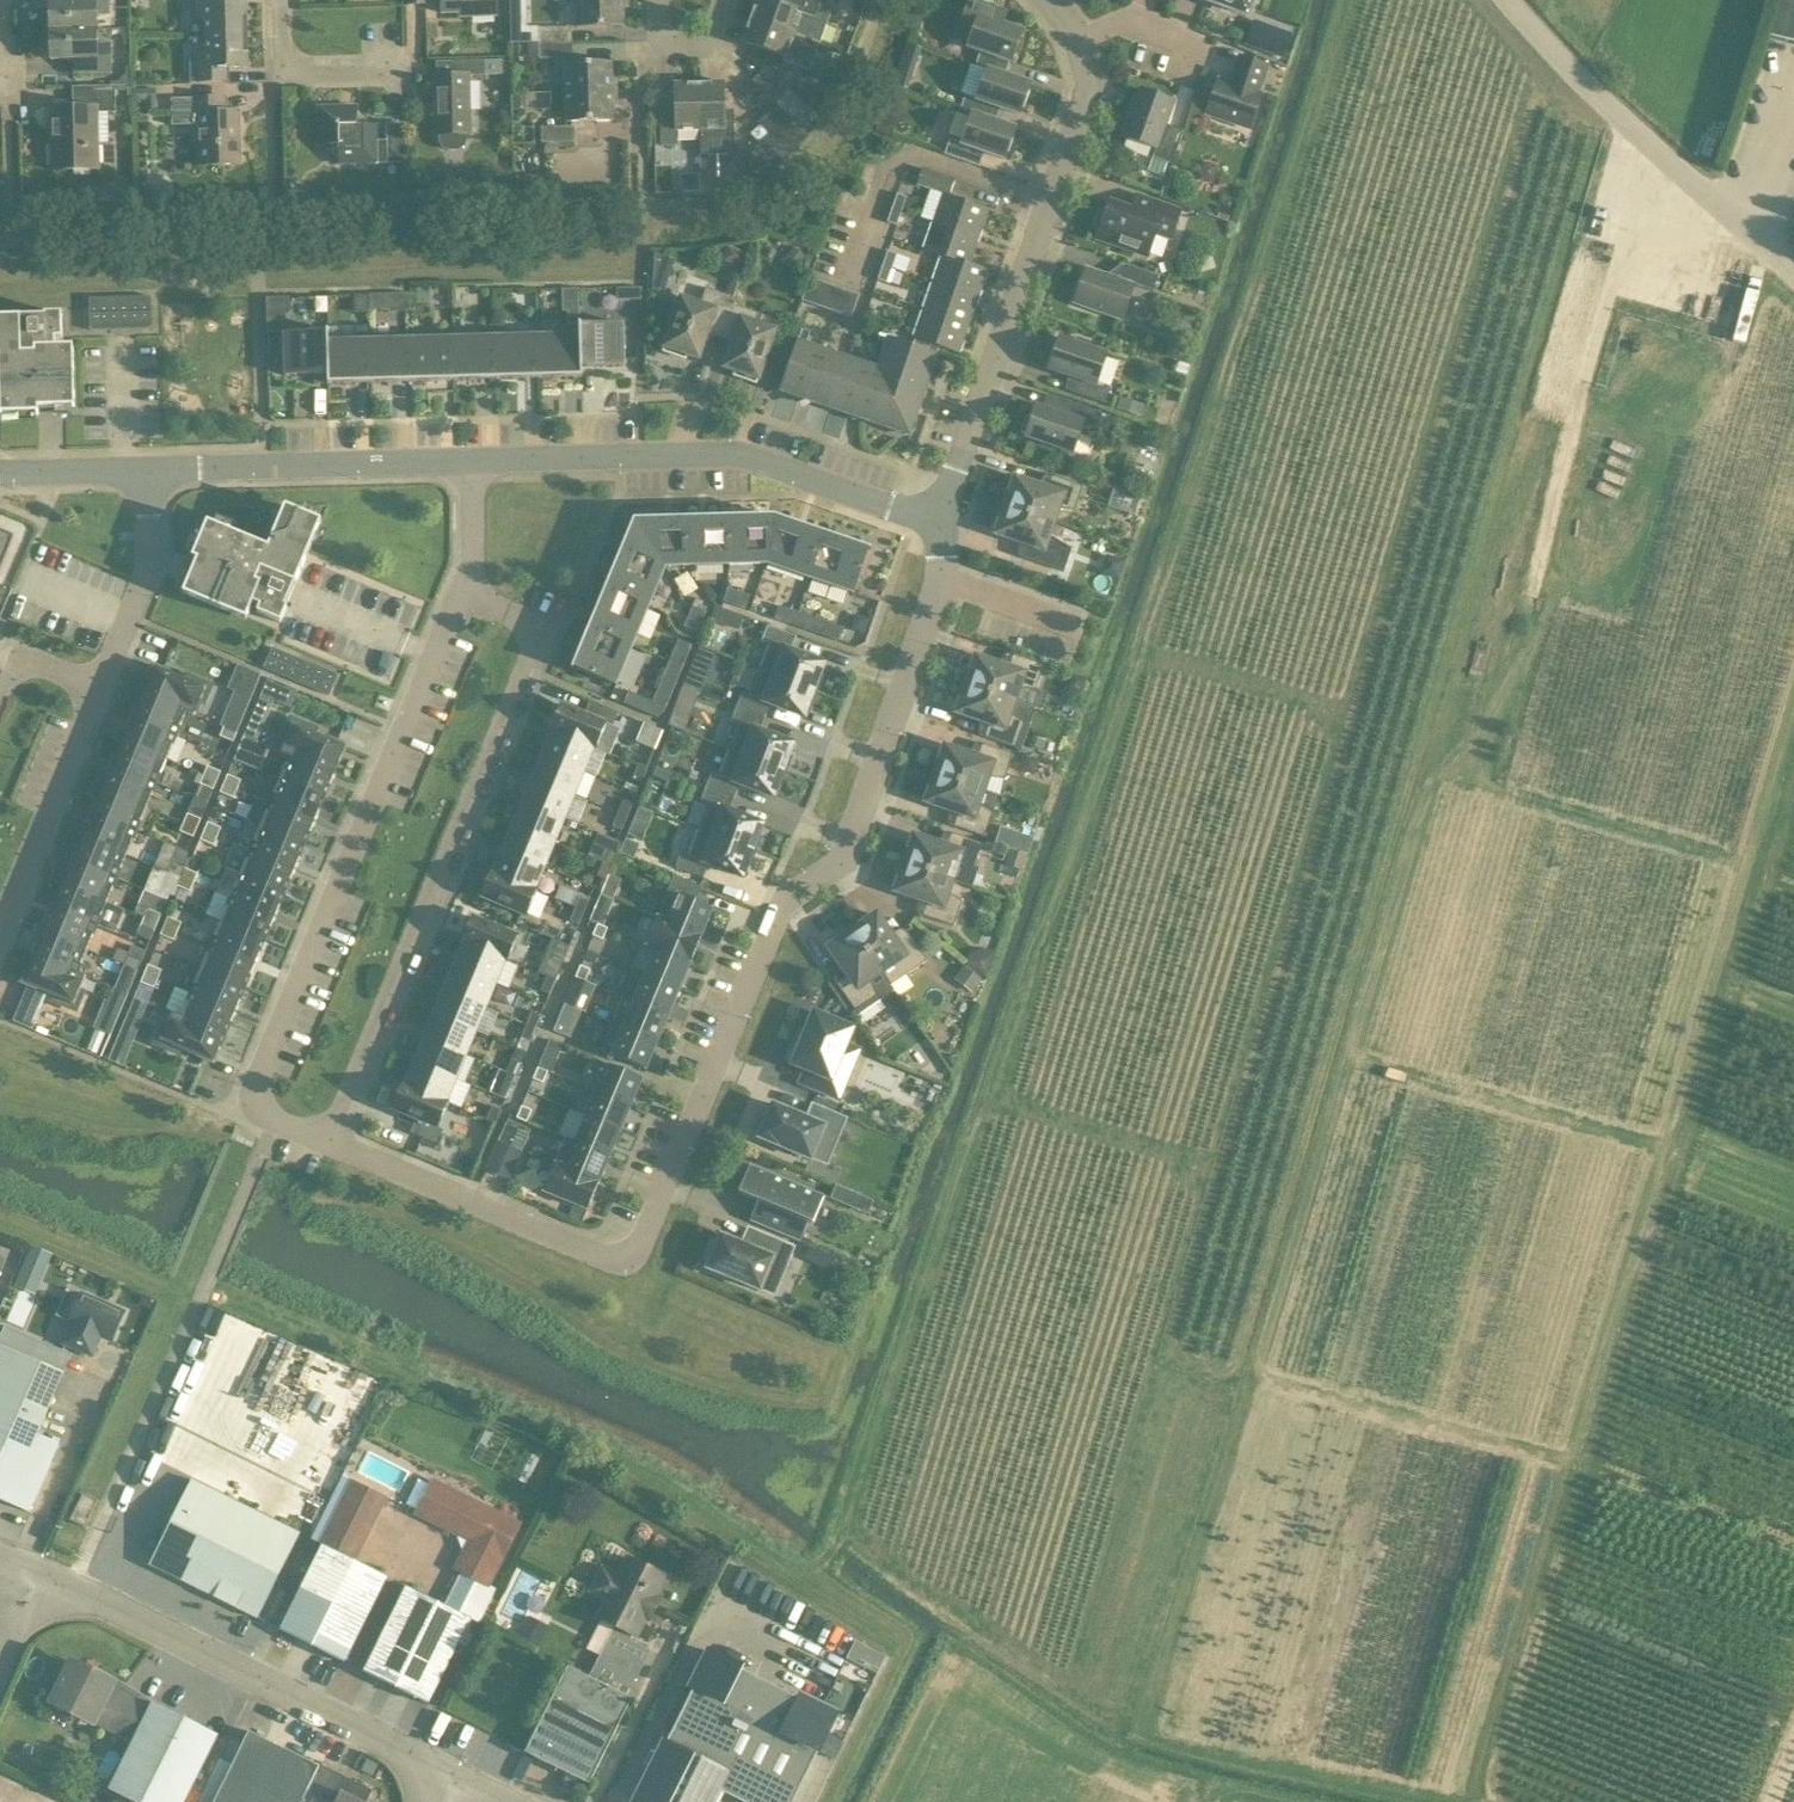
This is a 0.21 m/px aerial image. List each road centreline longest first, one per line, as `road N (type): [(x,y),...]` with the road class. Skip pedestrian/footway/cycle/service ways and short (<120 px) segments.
road 1 (residential): [(335,1144),(600,1255),(641,1245),(783,898),(842,859),(942,576),(939,522)]
road 2 (residential): [(461,597),(249,1109),(335,1144)]
road 3 (residential): [(461,597),(541,629),(335,1144)]
road 4 (residential): [(469,465),(740,457),(939,522)]
road 5 (unclassified): [(453,1776),(30,1572)]
road 6 (unclassified): [(1793,272),(1570,71),(1510,0)]
road 7 (residential): [(939,522),(1047,204)]
road 8 (residential): [(150,473),(469,465)]
road 9 (residential): [(855,277),(892,168),(916,159),(1047,204)]
road 10 (residential): [(0,917),(97,685)]
road 11 (residential): [(97,685),(150,558),(150,473)]
road 12 (residential): [(399,71),(284,71),(282,0)]
road 13 (residential): [(1047,204),(1088,85),(1076,46)]
road 14 (residential): [(0,477),(150,473)]
road 15 (residential): [(469,465),(470,573),(461,597)]
road 16 (residential): [(1076,46),(1128,21),(1199,46)]

